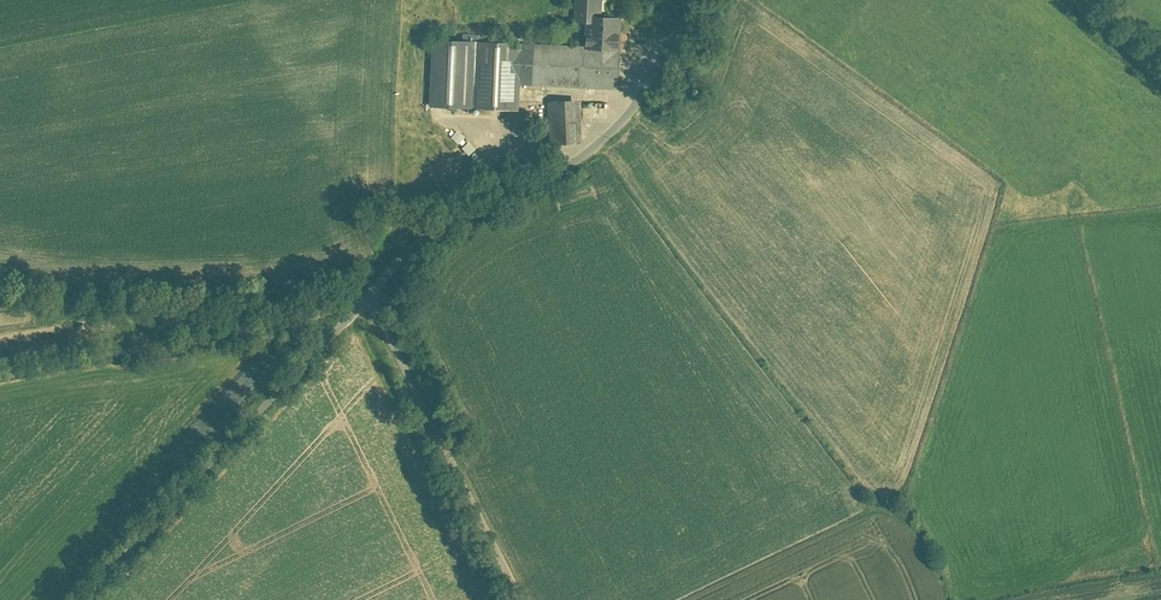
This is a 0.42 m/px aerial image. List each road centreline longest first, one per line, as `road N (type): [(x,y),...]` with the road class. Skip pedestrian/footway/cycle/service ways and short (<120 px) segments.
road 1 (residential): [(367,300),(439,223),(585,159),(633,111),(697,0)]
road 2 (residential): [(81,599),(367,300)]
road 3 (residential): [(0,376),(367,300)]
road 4 (residential): [(367,300),(521,599)]

